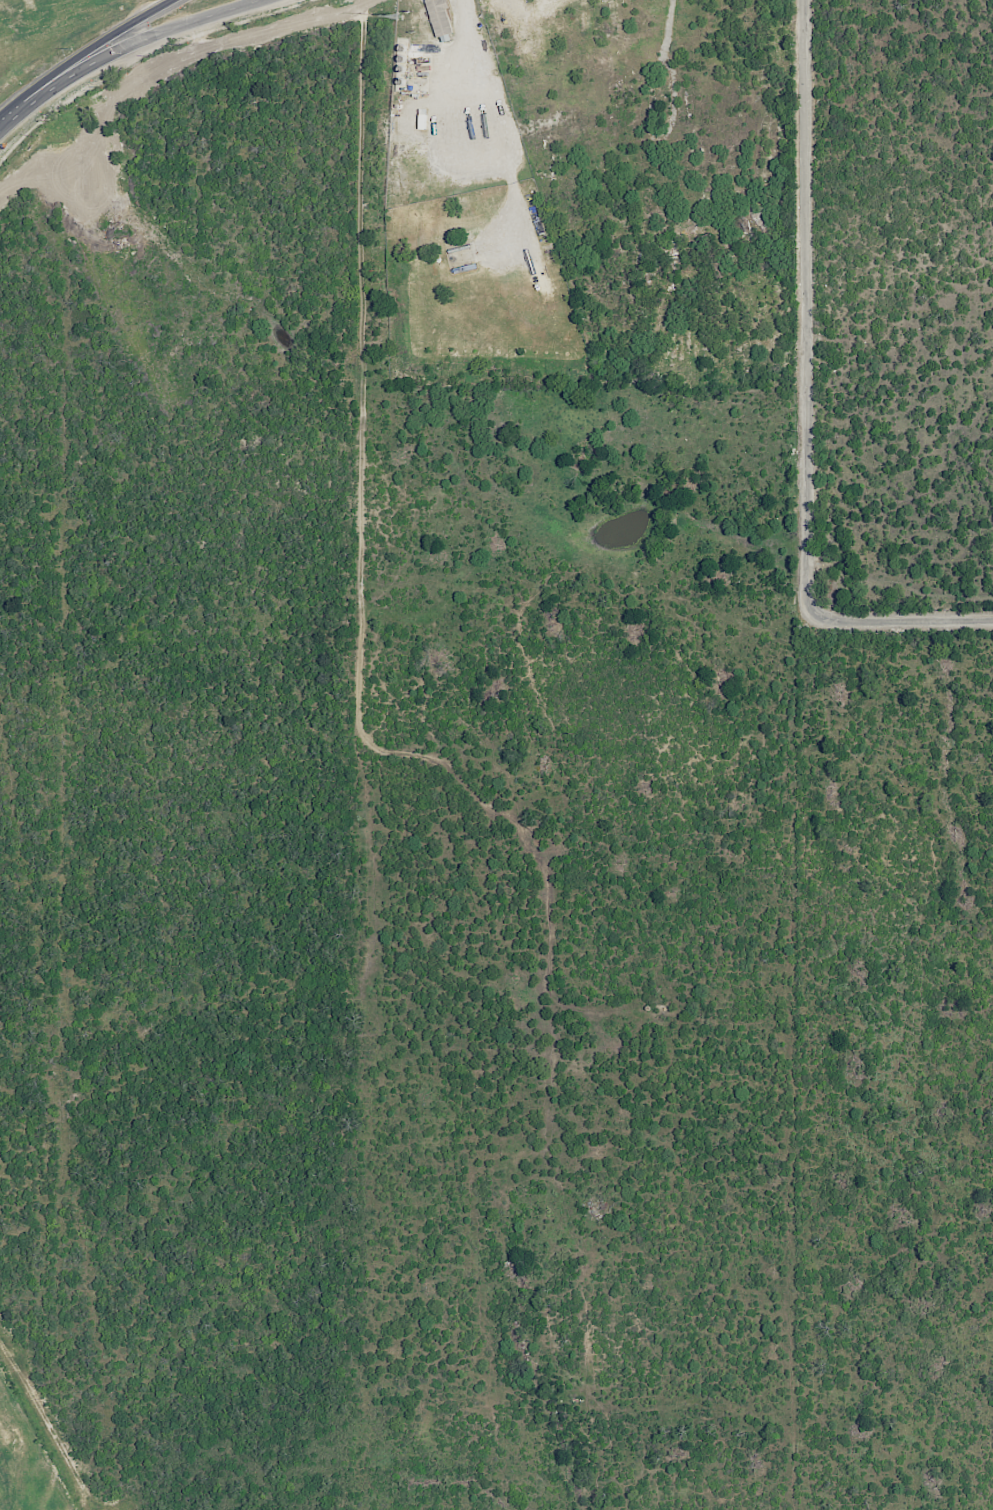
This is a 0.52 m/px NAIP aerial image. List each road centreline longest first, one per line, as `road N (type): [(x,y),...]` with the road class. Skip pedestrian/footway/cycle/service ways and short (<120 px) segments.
road 1 (residential): [(813,0),(815,432),(842,497),(992,667)]
road 2 (secondary): [(0,128),(87,66),(264,0)]
road 3 (motorway): [(43,95),(175,0)]

